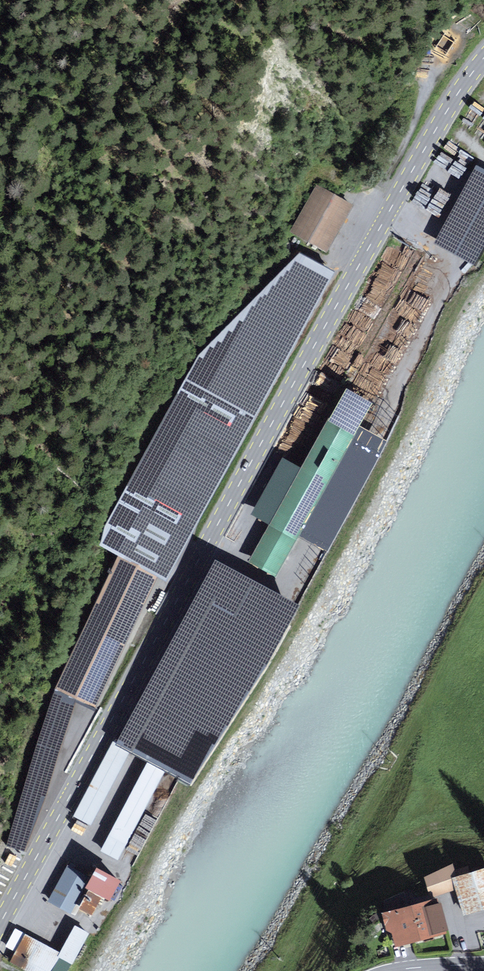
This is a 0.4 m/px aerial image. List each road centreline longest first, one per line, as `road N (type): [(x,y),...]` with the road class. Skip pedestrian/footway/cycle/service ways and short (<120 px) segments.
road 1 (primary): [(483,59),(299,373),(0,920)]

